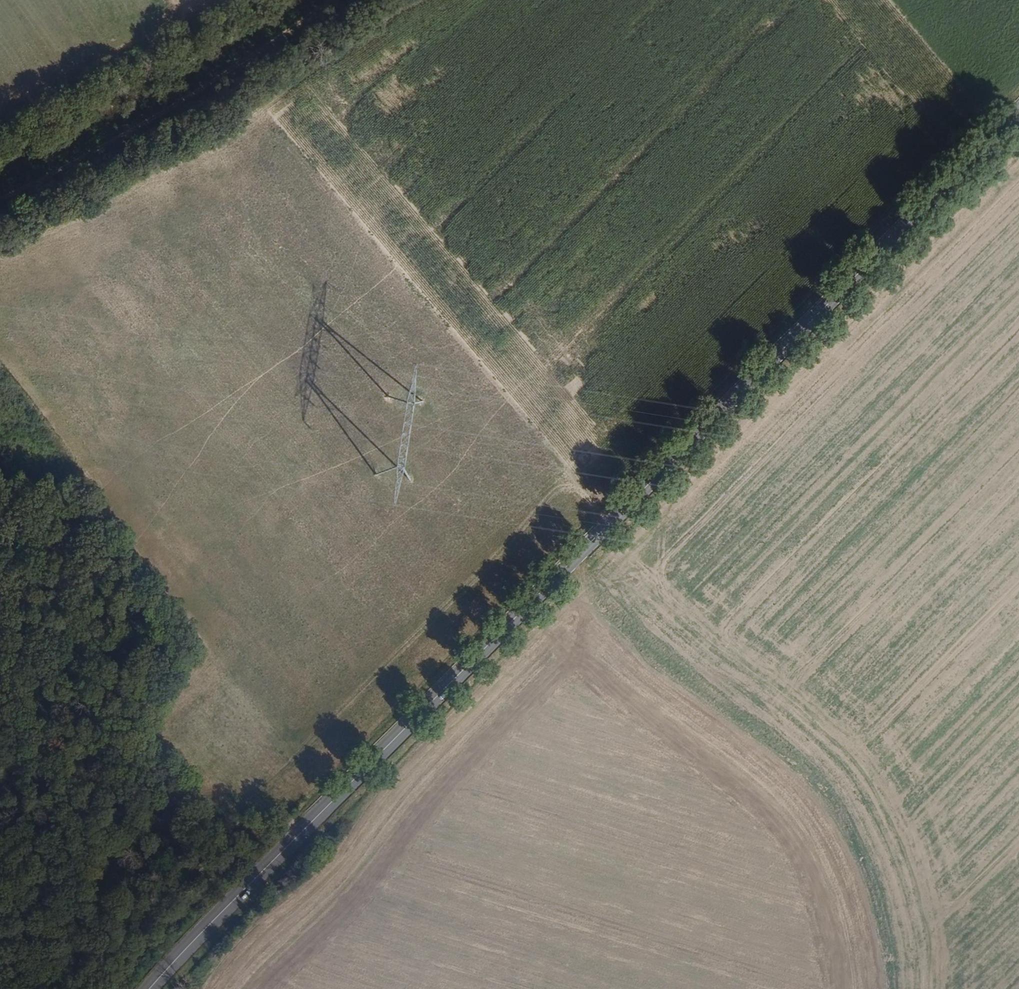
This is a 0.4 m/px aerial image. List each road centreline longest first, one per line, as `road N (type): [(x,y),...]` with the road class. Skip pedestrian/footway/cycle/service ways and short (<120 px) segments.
road 1 (primary): [(152,988),(1018,112)]
road 2 (track): [(338,0),(186,113),(0,202)]

